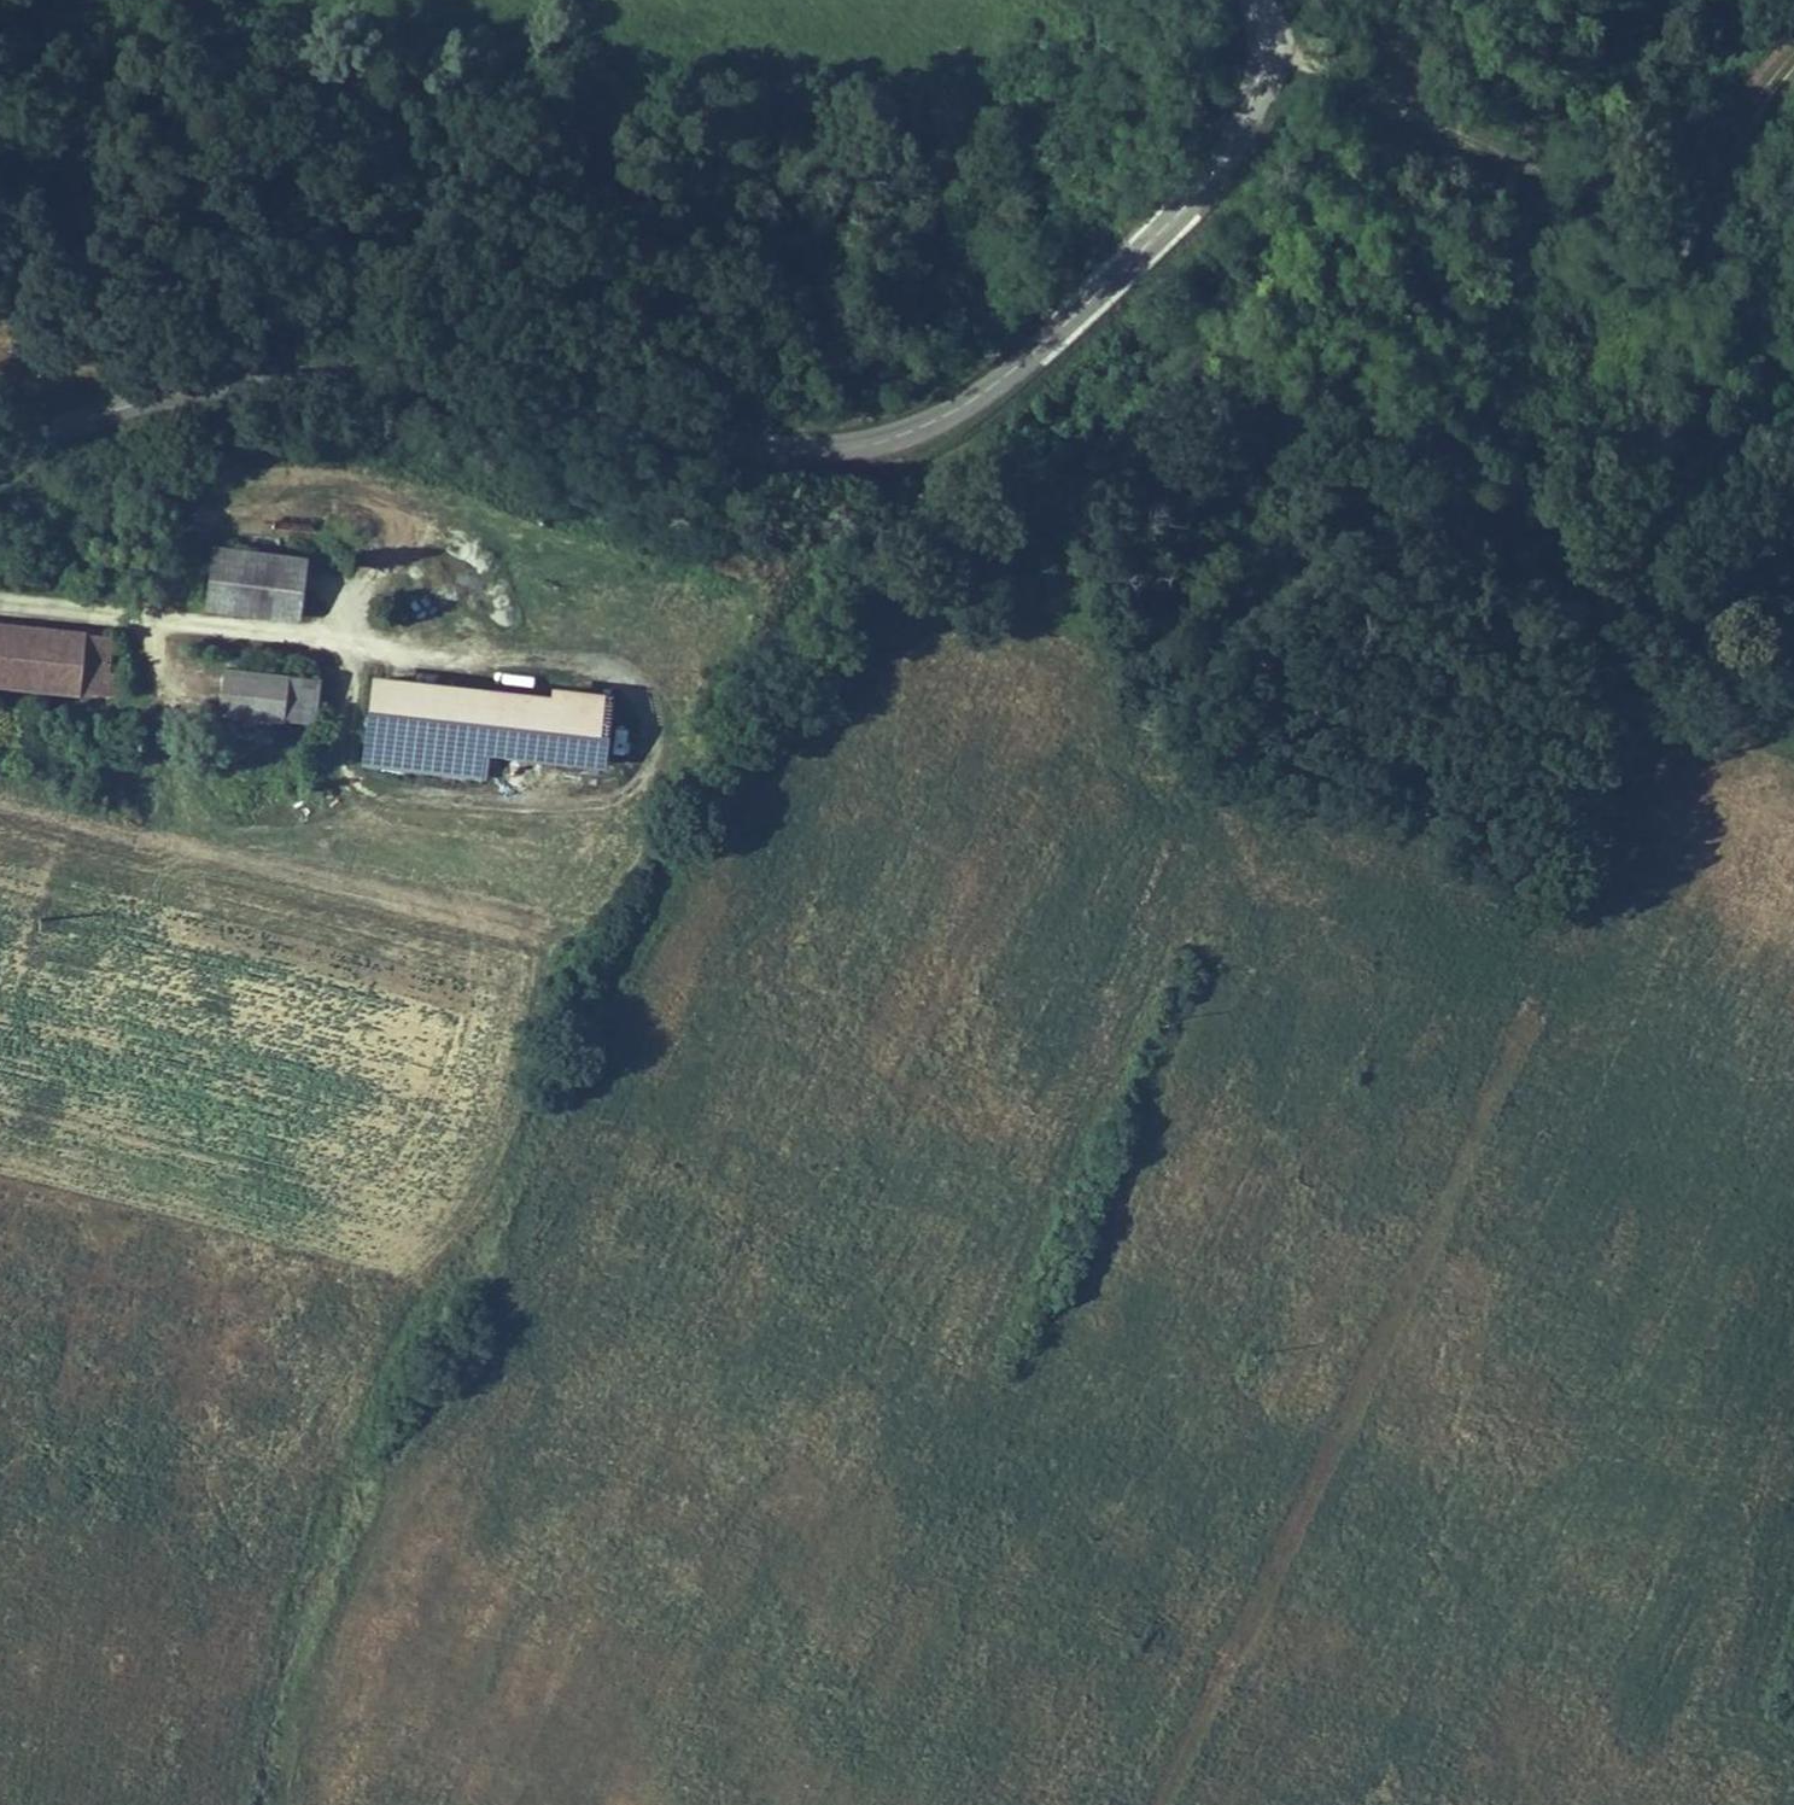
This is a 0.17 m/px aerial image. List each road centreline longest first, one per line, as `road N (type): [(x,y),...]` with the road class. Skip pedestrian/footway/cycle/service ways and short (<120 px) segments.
road 1 (tertiary): [(0,460),(124,405),(256,377),(394,380),(731,447),(855,447),(905,434),(1013,372),(1219,165),(1257,85),(1262,56),(1254,0)]
road 2 (track): [(1650,213),(1318,68),(1262,56)]
road 3 (track): [(1793,60),(1704,183),(1650,213)]

